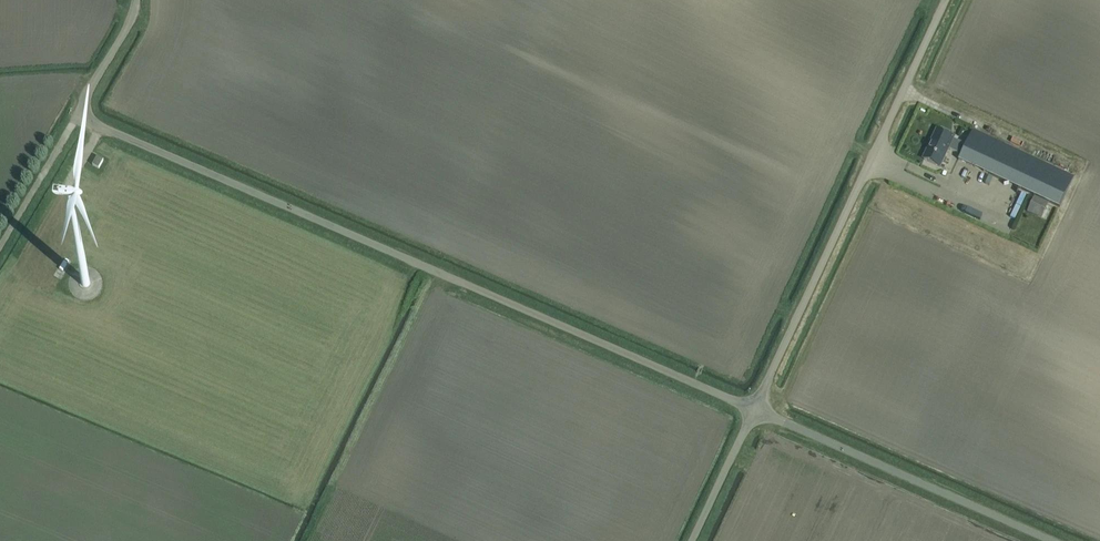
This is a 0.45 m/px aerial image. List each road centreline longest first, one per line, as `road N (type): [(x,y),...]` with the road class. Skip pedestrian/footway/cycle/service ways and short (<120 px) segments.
road 1 (unclassified): [(754,411),(76,116),(133,0)]
road 2 (unclassified): [(754,411),(943,0)]
road 3 (unclassified): [(1050,540),(754,411)]
road 4 (unclassified): [(693,540),(754,411)]

